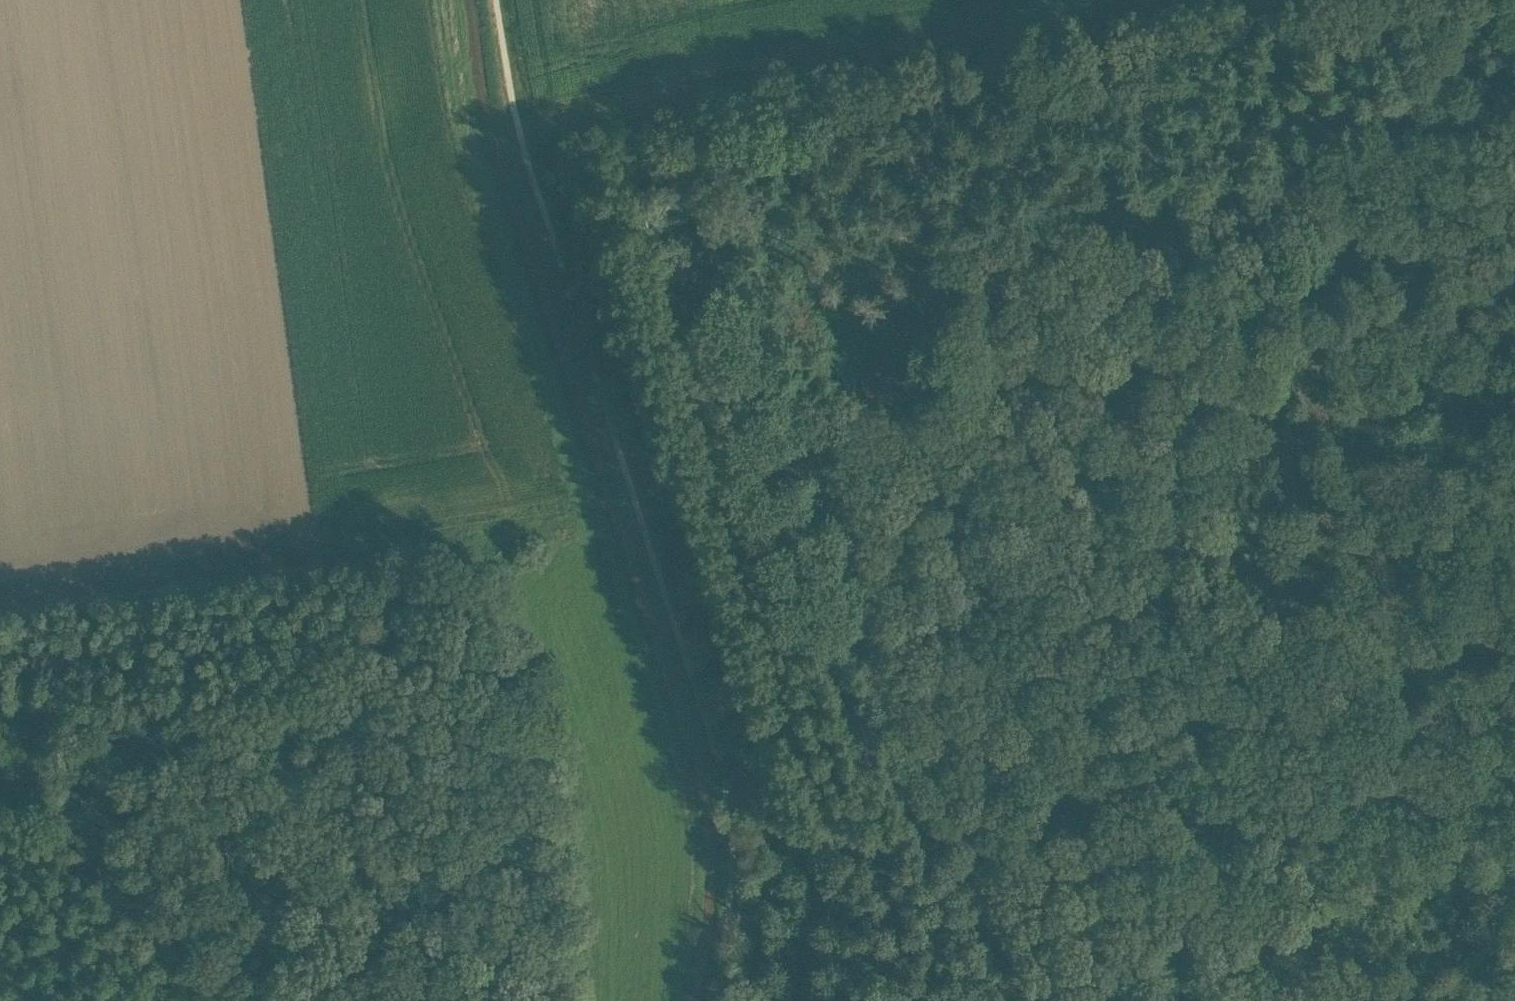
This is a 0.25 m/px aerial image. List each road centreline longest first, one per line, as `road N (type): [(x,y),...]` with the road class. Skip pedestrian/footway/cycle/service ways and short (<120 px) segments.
road 1 (track): [(498,0),(516,108),(725,778),(732,903),(712,1000)]

